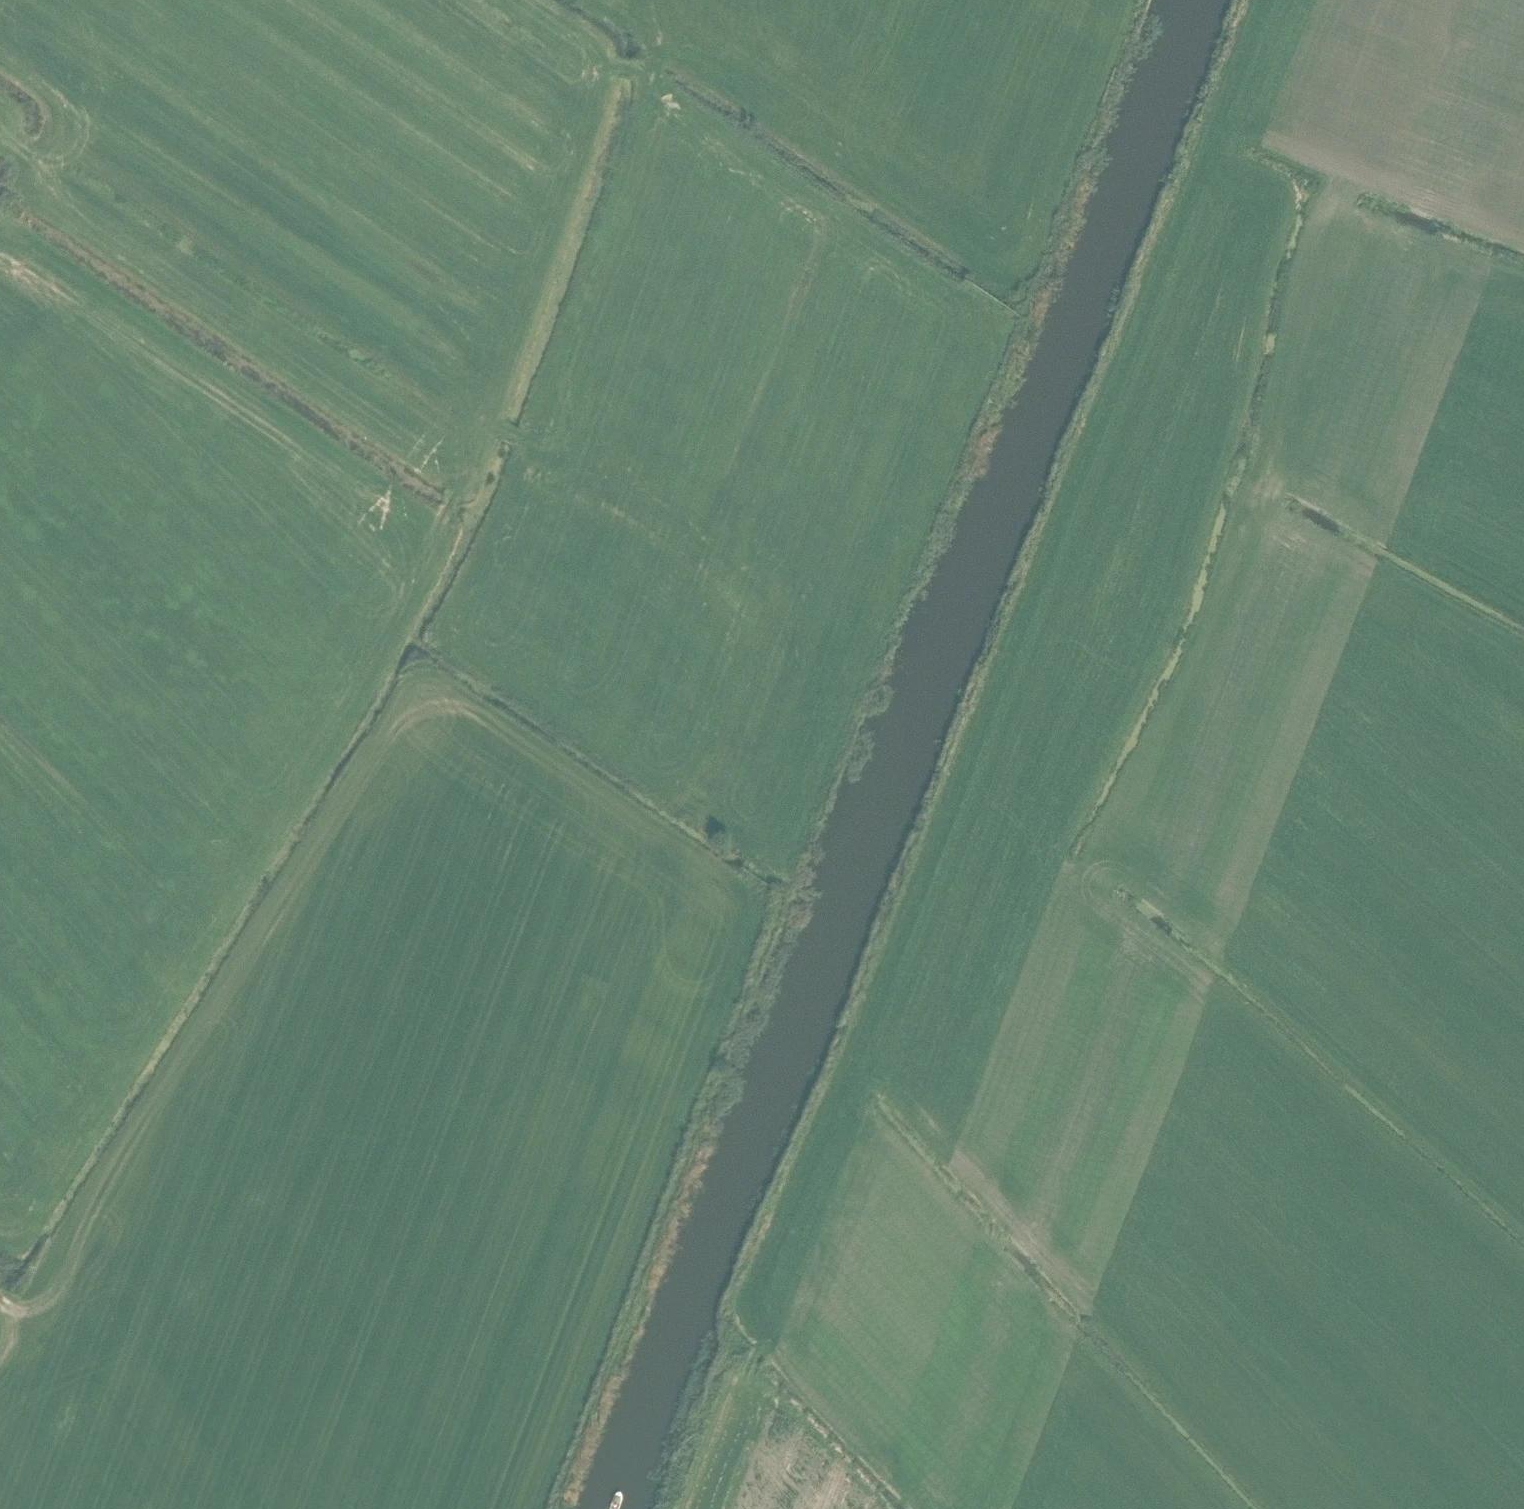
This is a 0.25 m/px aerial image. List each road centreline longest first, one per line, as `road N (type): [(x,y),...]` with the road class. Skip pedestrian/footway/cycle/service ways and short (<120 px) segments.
road 1 (track): [(0,1297),(212,1508)]

